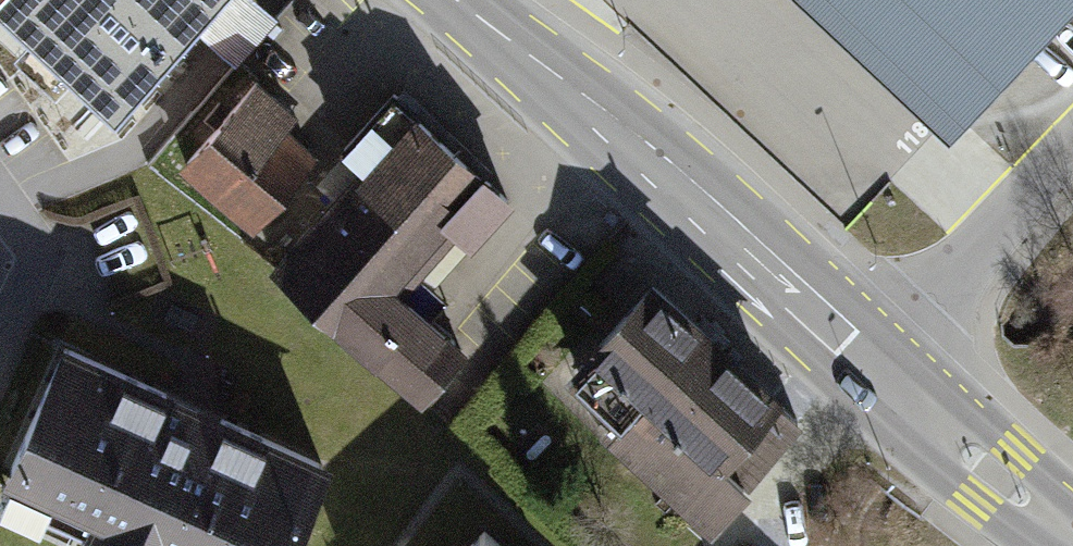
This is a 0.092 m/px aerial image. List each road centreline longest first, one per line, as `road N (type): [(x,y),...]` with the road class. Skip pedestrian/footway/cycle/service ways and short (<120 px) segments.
road 1 (tertiary): [(451,0),(872,383)]
road 2 (residential): [(872,383),(1072,153)]
road 3 (tertiary): [(872,383),(988,479),(1072,535)]

